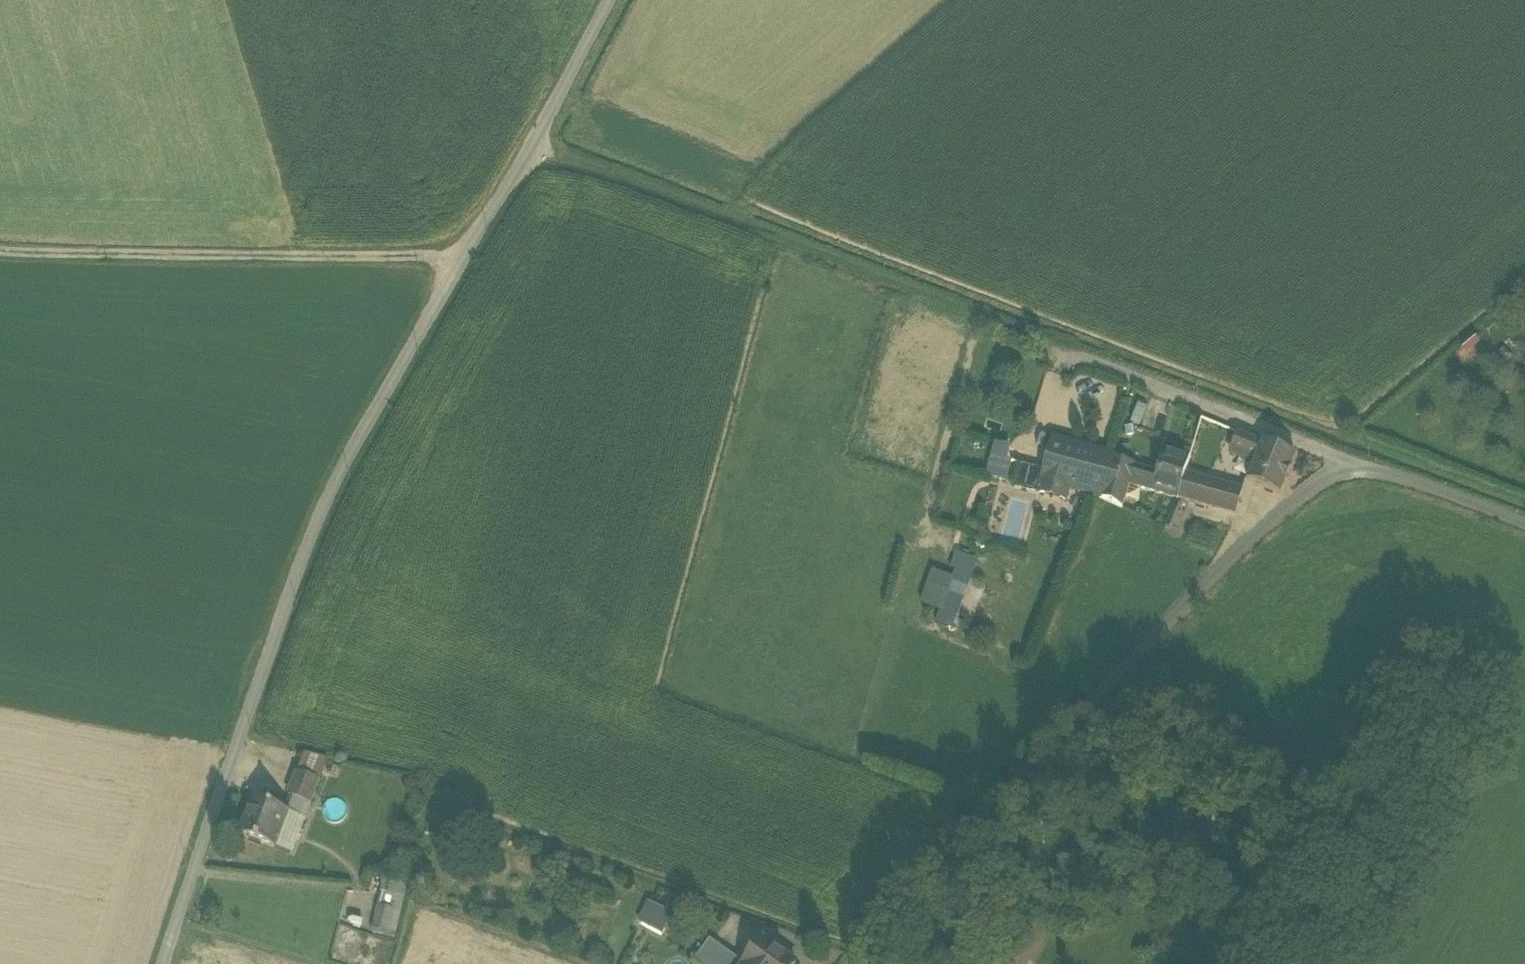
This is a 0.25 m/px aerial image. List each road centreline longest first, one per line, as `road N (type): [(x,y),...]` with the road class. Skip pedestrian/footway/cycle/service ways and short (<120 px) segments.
road 1 (unclassified): [(156,963),(320,510),(618,0)]
road 2 (unclassified): [(851,963),(890,913),(1227,566),(1349,457),(1524,521)]
road 3 (track): [(534,146),(1038,337)]

